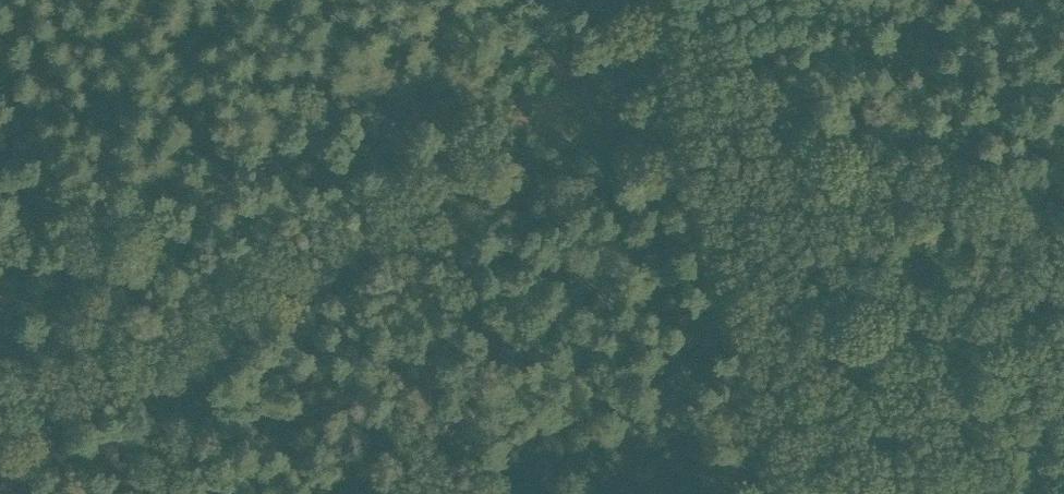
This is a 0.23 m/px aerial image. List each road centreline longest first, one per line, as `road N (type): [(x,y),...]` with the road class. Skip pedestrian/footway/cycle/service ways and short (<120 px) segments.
road 1 (unclassified): [(773,493),(647,0)]
road 2 (track): [(811,493),(1063,403)]

